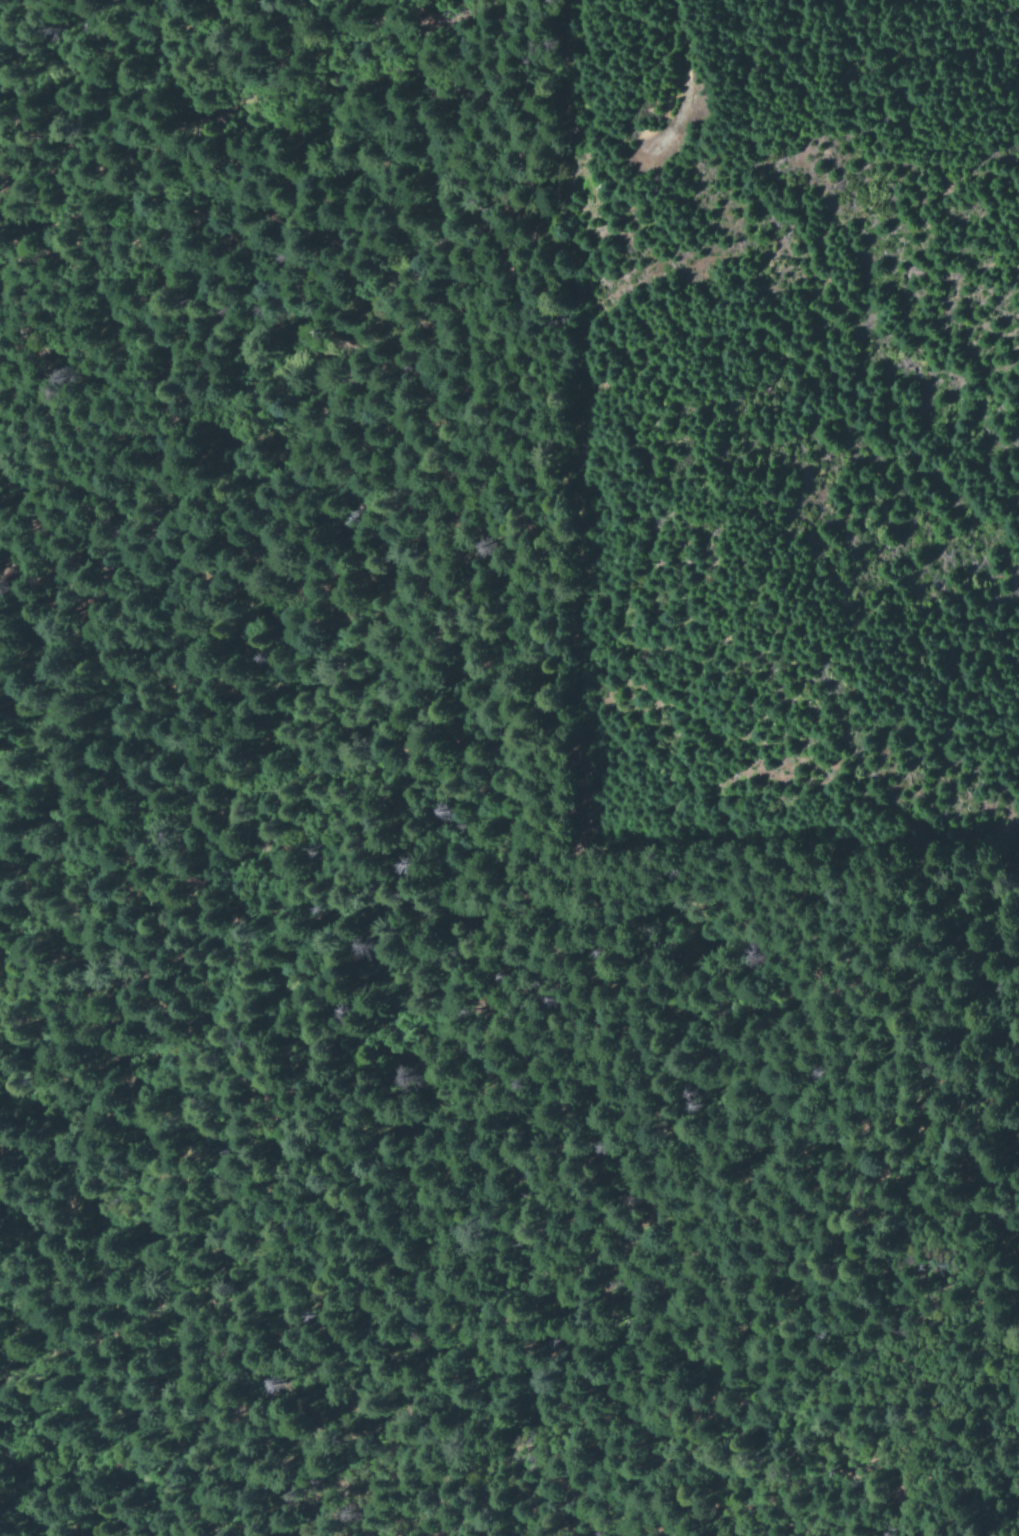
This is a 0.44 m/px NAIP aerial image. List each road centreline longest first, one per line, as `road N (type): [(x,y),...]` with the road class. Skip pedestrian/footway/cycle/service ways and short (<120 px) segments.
road 1 (track): [(661,0),(671,66),(667,99),(631,160)]

